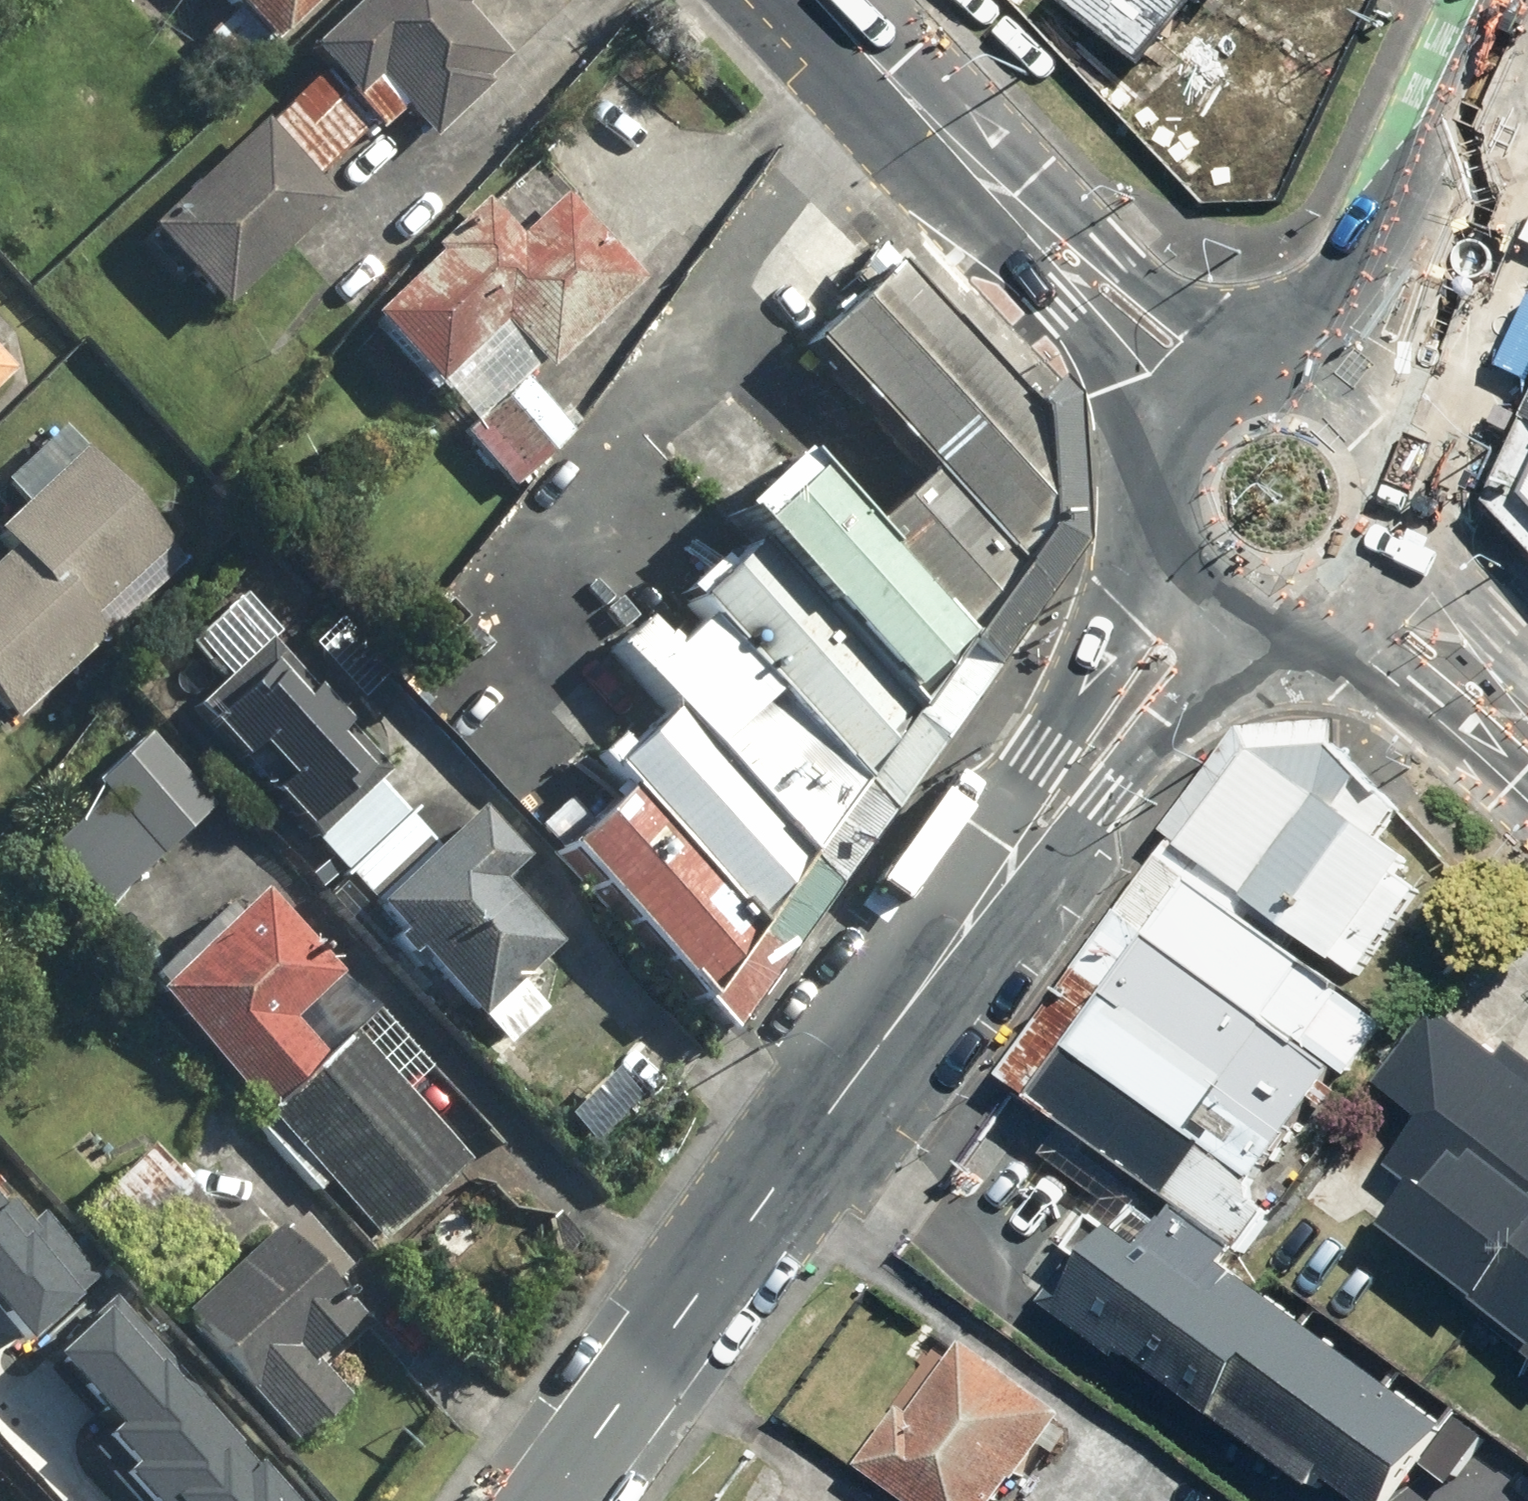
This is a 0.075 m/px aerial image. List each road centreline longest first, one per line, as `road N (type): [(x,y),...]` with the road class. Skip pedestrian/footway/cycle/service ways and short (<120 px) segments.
road 1 (secondary): [(550,1500),(822,1130)]
road 2 (secondary): [(1022,854),(822,1130)]
road 3 (secondary): [(1270,637),(1100,798),(1022,854)]
road 4 (secondary): [(1022,854),(1051,764),(1139,563)]
road 5 (secondary): [(816,0),(1021,216)]
road 6 (secondary): [(1021,216),(1246,342)]
road 7 (secondary): [(1527,756),(1314,630)]
road 8 (secondary): [(1135,421),(1021,216)]
road 9 (secondary): [(1440,211),(1406,432)]
road 10 (secondary): [(1527,8),(1440,211)]
road 11 (secondary): [(1411,533),(1527,713)]
road 12 (secondary): [(1298,343),(1440,211)]
road 13 (secondary): [(1270,637),(1194,618),(1139,563)]
road 14 (secondary): [(1139,563),(1122,517),(1120,468),(1135,421)]
road 15 (secondary): [(1298,343),(1343,360),(1381,391),(1406,432)]
road 16 (secondary): [(1411,533),(1390,575),(1356,609),(1314,630)]
road 17 (secondary): [(1135,421),(1163,383),(1201,356),(1246,342)]

